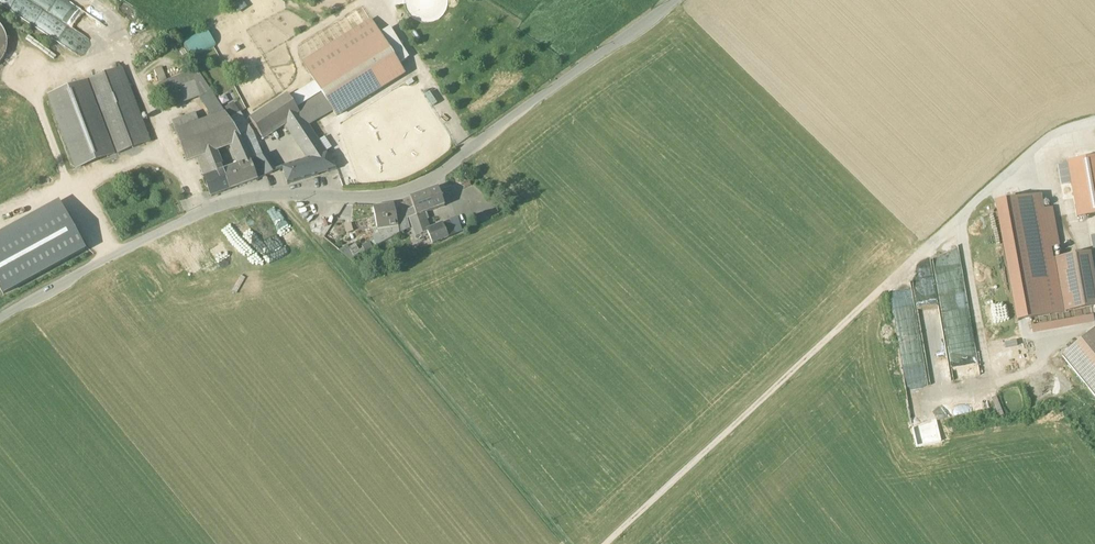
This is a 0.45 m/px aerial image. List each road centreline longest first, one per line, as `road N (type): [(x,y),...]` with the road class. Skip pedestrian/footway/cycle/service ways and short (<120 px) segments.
road 1 (unclassified): [(0,321),(242,197),(401,193),(668,0)]
road 2 (track): [(1094,121),(1053,133),(605,543)]

